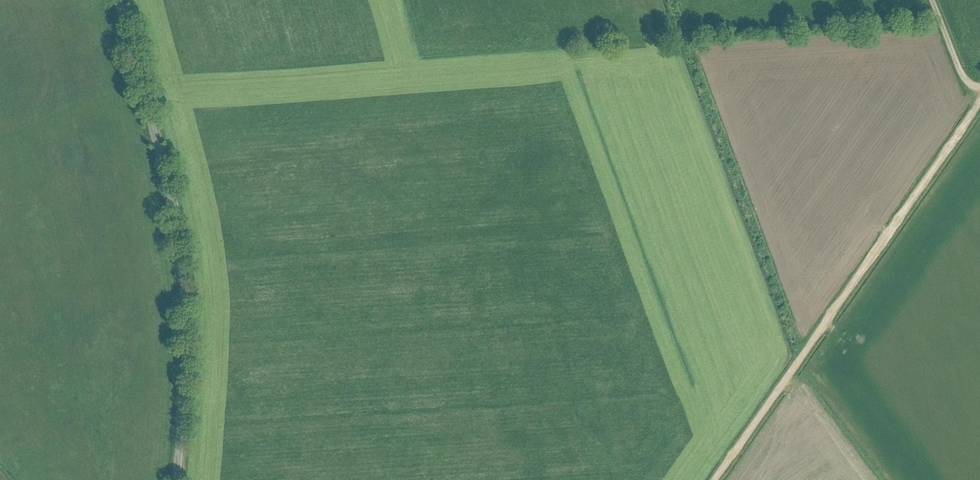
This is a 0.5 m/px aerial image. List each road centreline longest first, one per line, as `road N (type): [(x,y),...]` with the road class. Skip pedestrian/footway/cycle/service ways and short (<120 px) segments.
road 1 (unclassified): [(172,479),(180,251),(119,0)]
road 2 (track): [(715,479),(979,102)]

